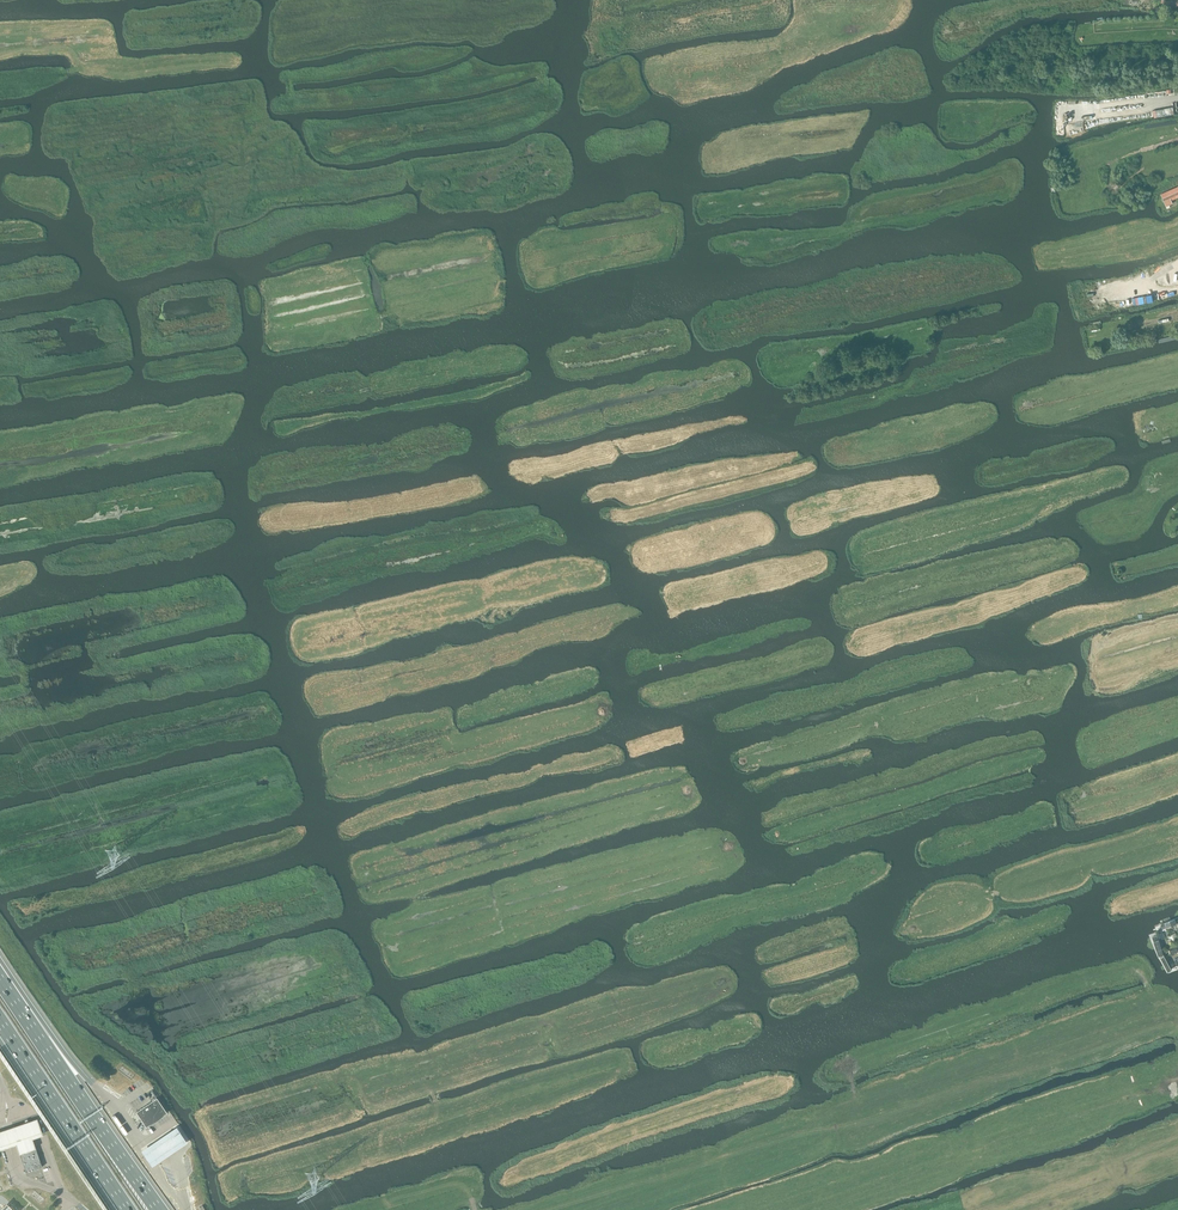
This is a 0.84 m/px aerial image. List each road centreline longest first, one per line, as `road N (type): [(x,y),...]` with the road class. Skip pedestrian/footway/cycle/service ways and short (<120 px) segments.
road 1 (motorway): [(159,1209),(0,979)]
road 2 (motorway): [(0,1022),(127,1209)]
road 3 (motorway): [(92,1085),(0,960)]

